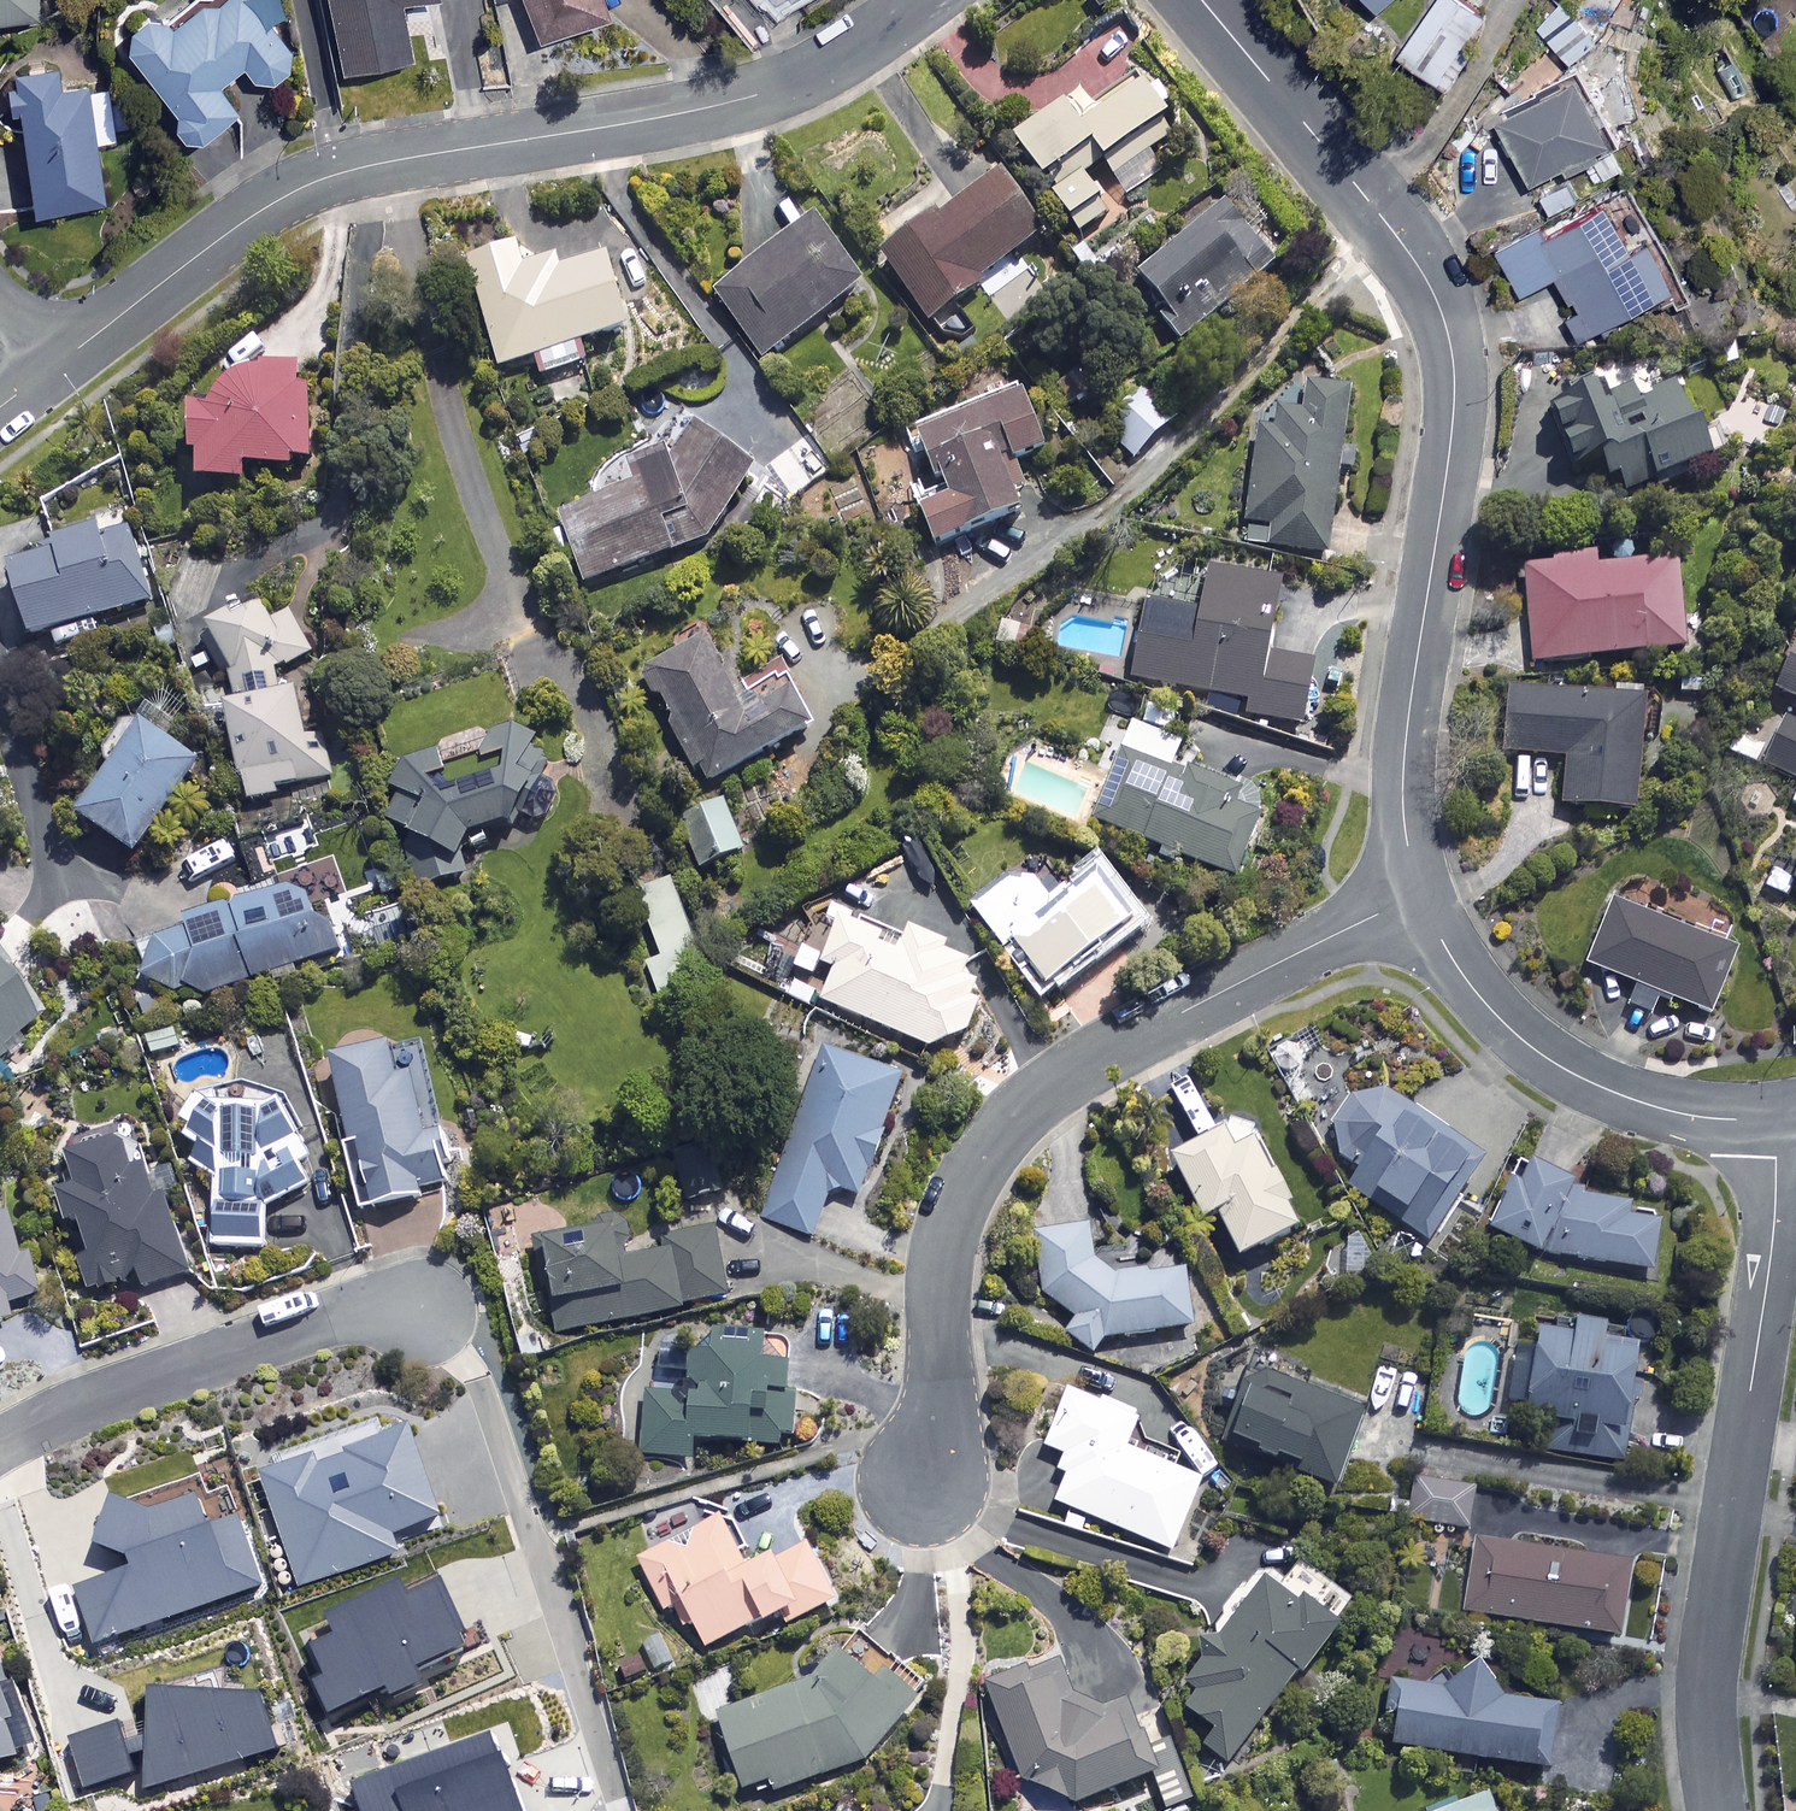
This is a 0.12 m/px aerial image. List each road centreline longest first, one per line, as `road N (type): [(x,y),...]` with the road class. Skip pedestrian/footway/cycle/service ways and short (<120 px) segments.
road 1 (residential): [(1203,0),(1428,280),(1453,350),(1453,436),(1402,788),(1420,899)]
road 2 (residential): [(52,372),(284,195),(348,170),(755,97),(855,51),(923,0)]
road 3 (residential): [(923,1498),(942,1418),(940,1250),(967,1173),(990,1138),(1062,1077),(1420,899)]
road 4 (residential): [(1718,1810),(1709,1674),(1771,1266),(1775,1118)]
road 5 (residential): [(435,1323),(364,1313),(0,1441)]
road 6 (residential): [(1420,899),(1466,980),(1524,1043),(1560,1068),(1642,1104)]
road 7 (residential): [(62,887),(0,686)]
road 8 (residential): [(1775,1118),(1729,1121),(1642,1104)]

